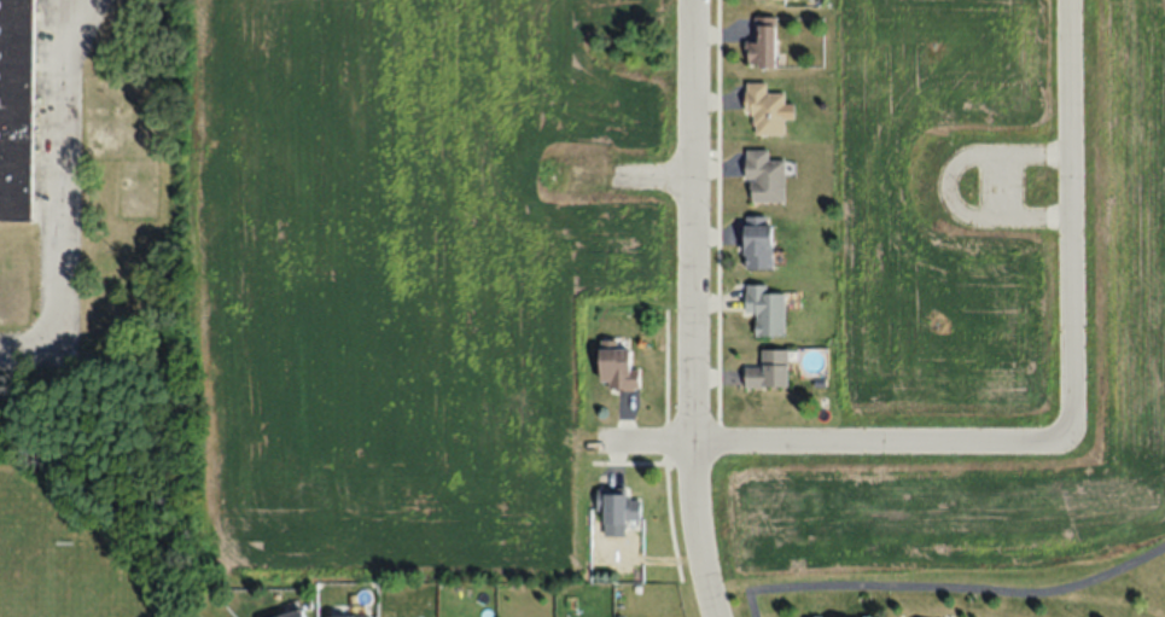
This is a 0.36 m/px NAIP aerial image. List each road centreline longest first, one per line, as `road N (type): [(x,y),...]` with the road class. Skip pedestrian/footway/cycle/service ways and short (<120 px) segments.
road 1 (residential): [(691,0),(692,513),(716,616)]
road 2 (residential): [(594,440),(1049,441),(1064,430)]
road 3 (residential): [(1064,430),(1072,414),(1069,0)]

